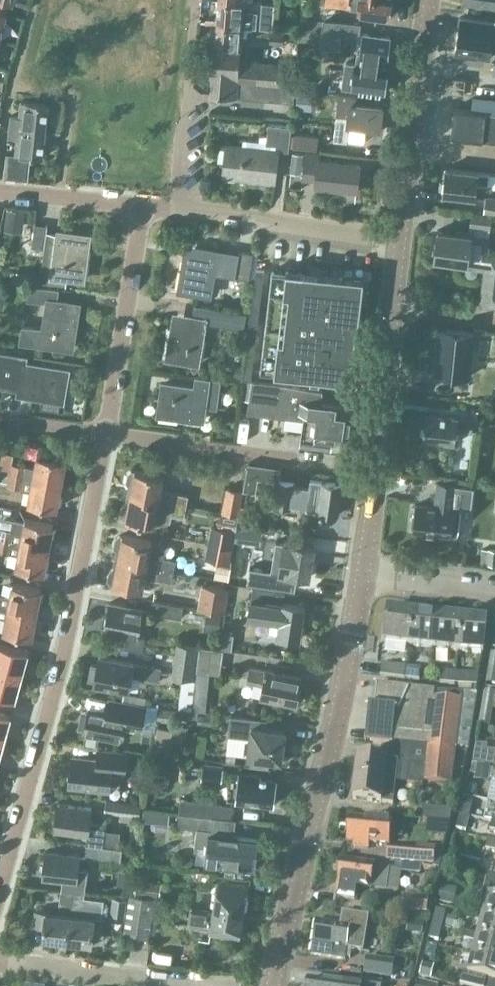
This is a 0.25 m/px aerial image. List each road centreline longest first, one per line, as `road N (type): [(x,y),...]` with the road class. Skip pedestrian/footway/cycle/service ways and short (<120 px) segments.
road 1 (residential): [(0,896),(52,695),(104,433)]
road 2 (tertiary): [(274,985),(363,582)]
road 3 (residential): [(379,470),(104,433)]
road 4 (residential): [(400,243),(141,206)]
road 5 (tertiary): [(400,243),(431,0)]
road 6 (residential): [(104,433),(141,206)]
road 7 (residential): [(220,985),(0,962)]
road 8 (tertiary): [(379,470),(393,306)]
road 9 (residential): [(141,206),(0,191)]
road 10 (residential): [(494,597),(363,582)]

